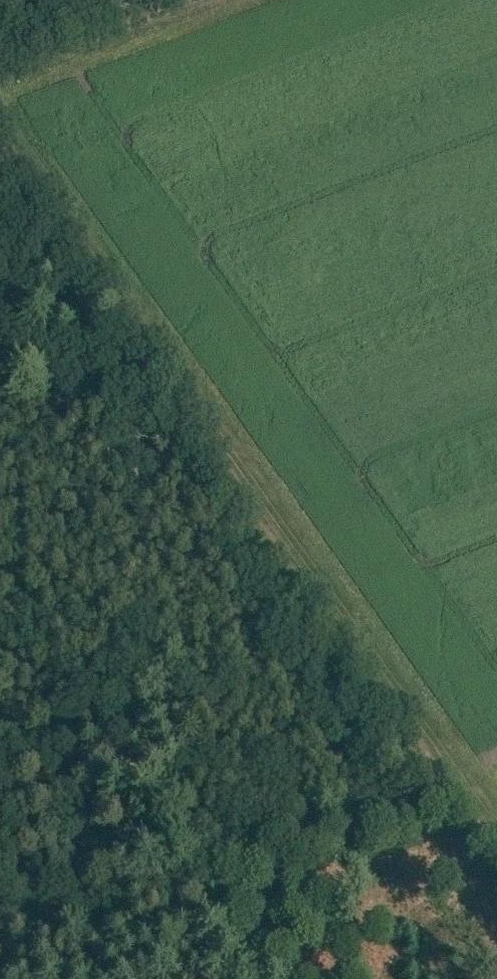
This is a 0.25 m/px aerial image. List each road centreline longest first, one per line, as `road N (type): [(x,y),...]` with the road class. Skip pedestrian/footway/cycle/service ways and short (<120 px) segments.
road 1 (track): [(0,933),(120,901)]

